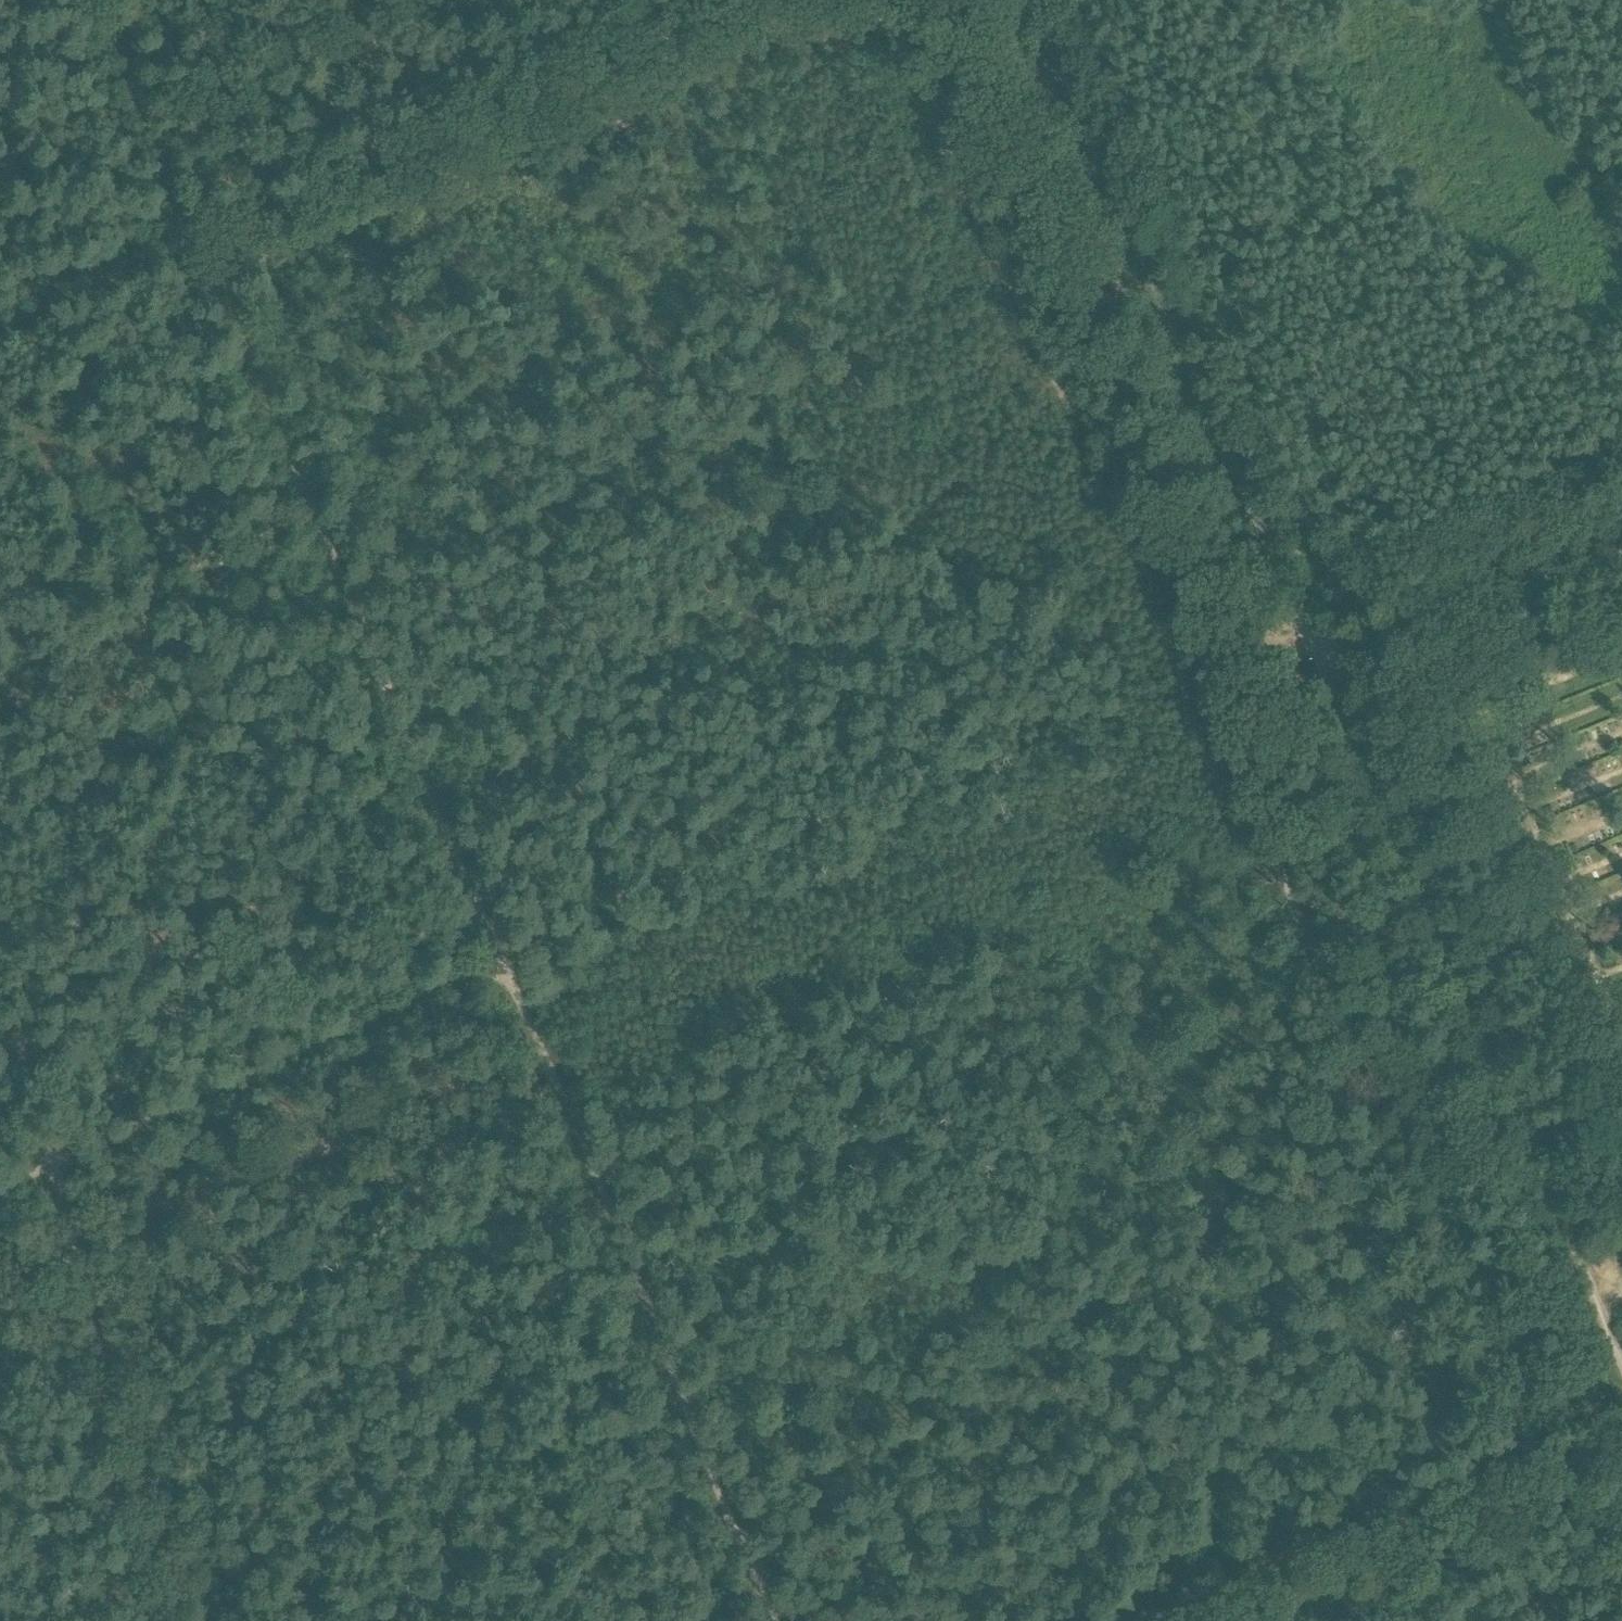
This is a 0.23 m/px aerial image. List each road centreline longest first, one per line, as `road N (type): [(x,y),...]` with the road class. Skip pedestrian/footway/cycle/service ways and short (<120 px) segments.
road 1 (track): [(1613,1620),(866,0)]
road 2 (track): [(95,0),(526,1050)]
road 3 (unclassified): [(1621,1373),(1317,653)]
road 4 (unclassified): [(1317,653),(1020,0)]
road 5 (track): [(0,1034),(173,1620)]
road 6 (track): [(0,1195),(493,970)]
road 7 (track): [(1621,1436),(1210,1620)]
road 8 (unclassified): [(1317,653),(1621,527)]

